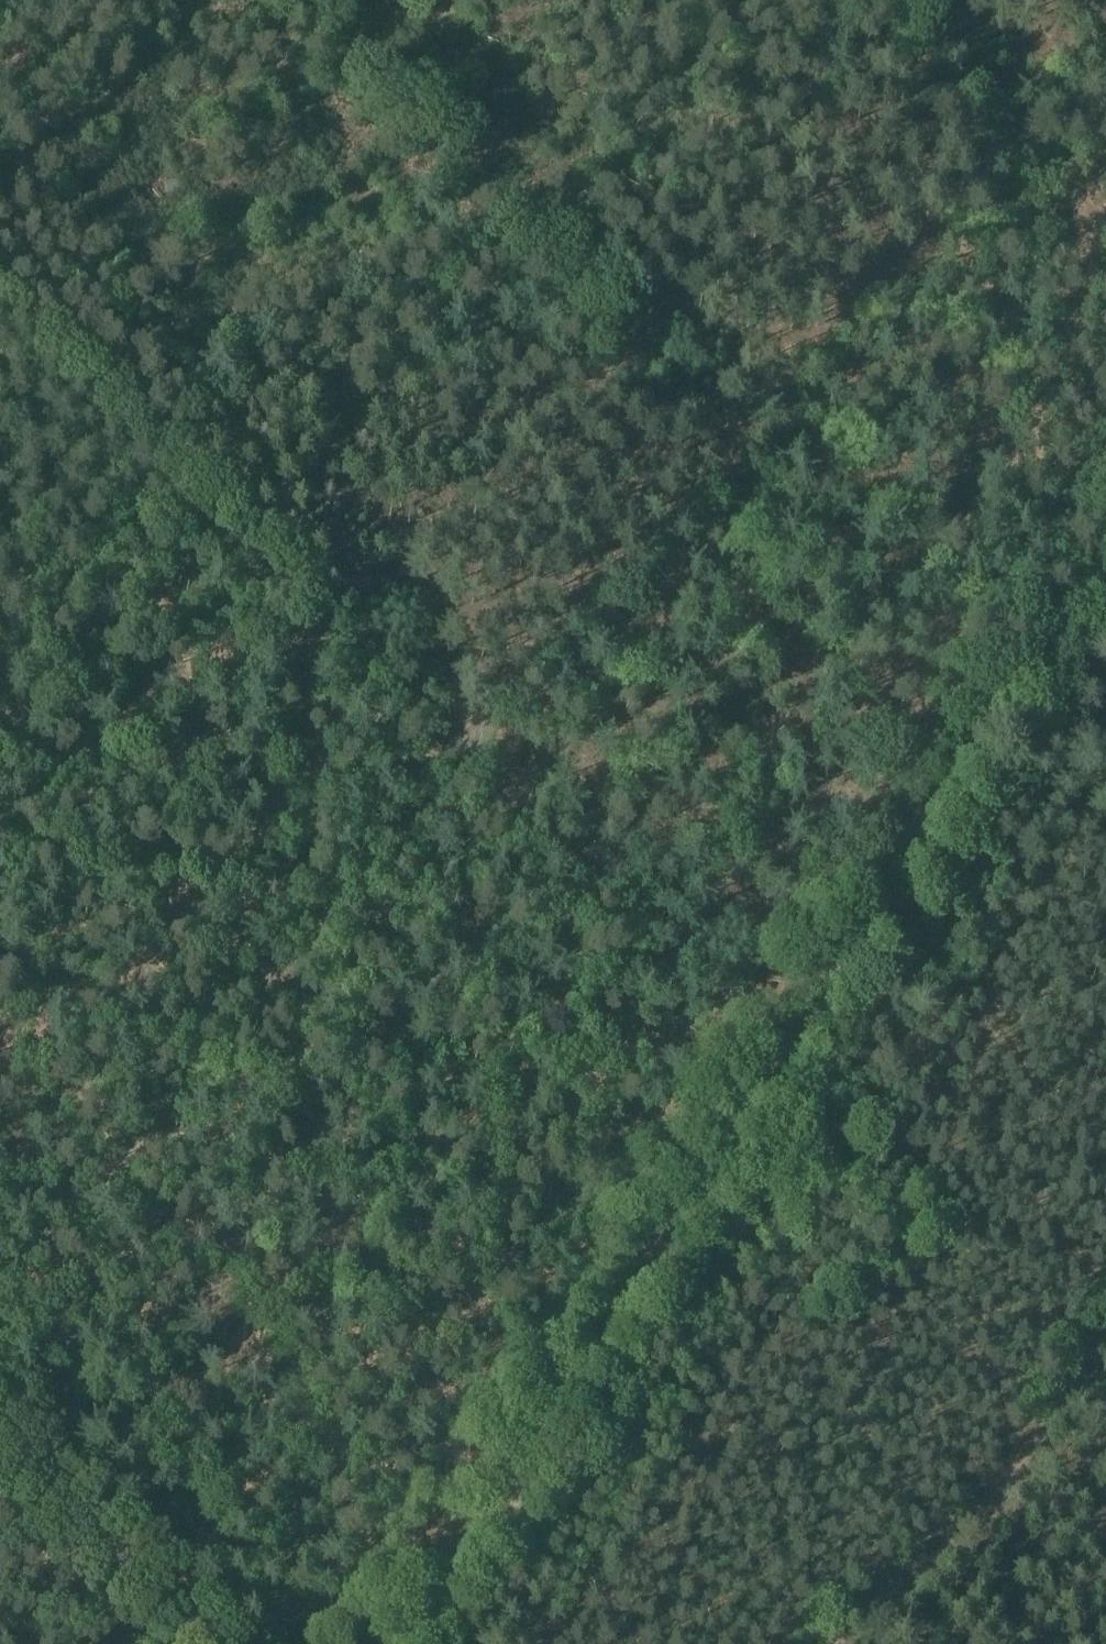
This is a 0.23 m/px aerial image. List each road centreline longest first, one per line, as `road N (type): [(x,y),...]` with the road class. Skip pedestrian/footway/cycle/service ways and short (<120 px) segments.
road 1 (track): [(0,304),(780,1059)]
road 2 (track): [(780,1059),(823,1077),(1010,1284),(1065,1376)]
road 3 (track): [(814,1643),(1011,1470),(1065,1376)]
road 4 (track): [(0,1437),(208,1643)]
road 5 (track): [(183,481),(0,667)]

